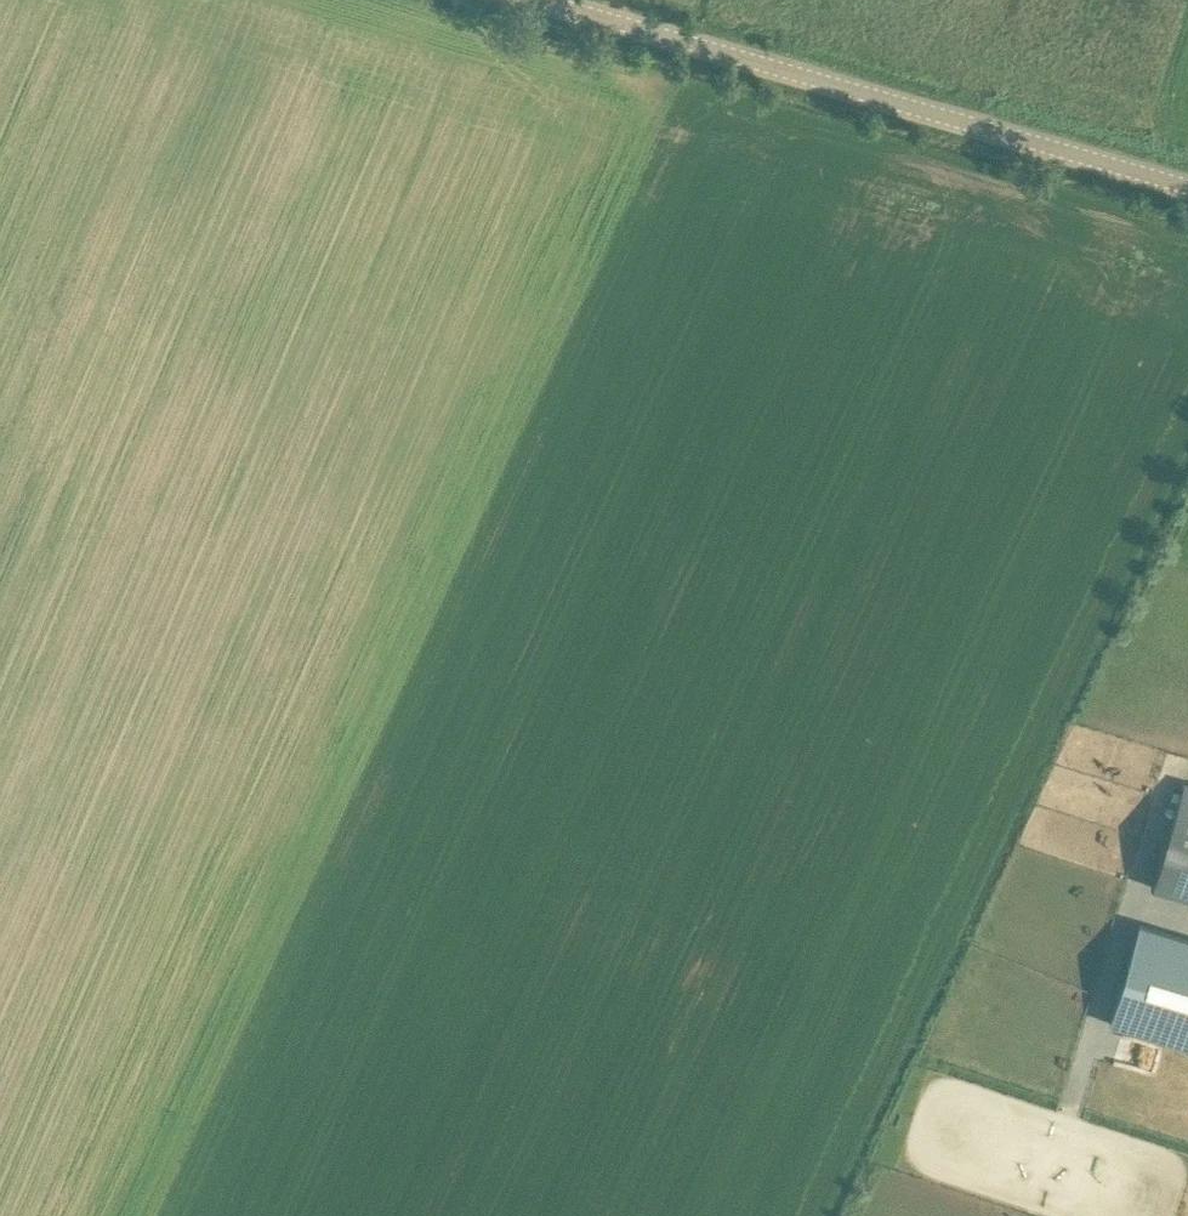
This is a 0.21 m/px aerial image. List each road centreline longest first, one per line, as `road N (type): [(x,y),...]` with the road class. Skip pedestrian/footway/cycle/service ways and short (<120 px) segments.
road 1 (unclassified): [(1187,195),(484,0)]

